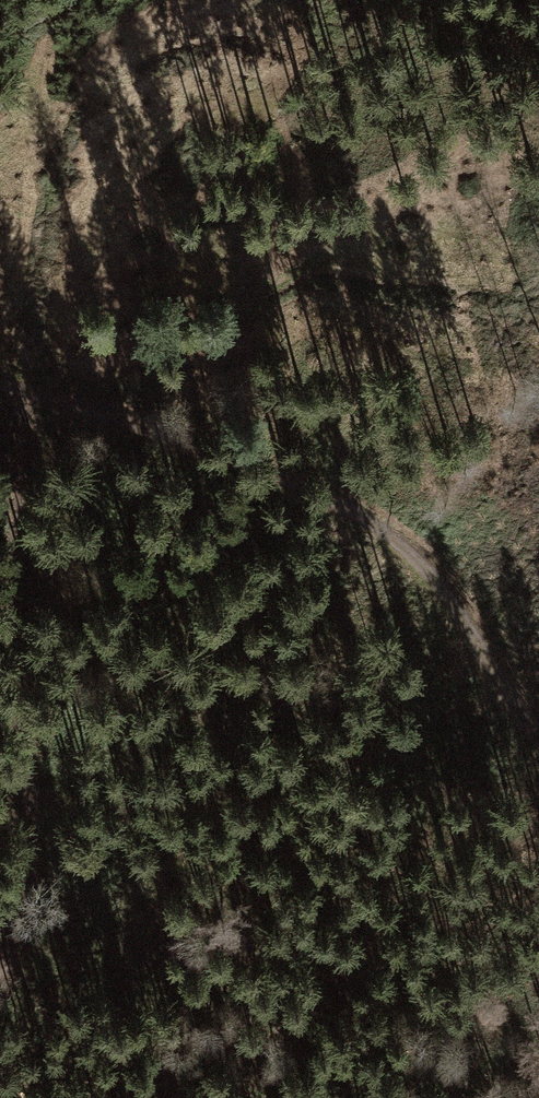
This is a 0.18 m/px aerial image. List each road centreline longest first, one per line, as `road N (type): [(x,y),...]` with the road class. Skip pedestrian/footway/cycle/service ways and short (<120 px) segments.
road 1 (track): [(0,383),(226,453),(404,544),(469,624),(523,727),(538,737)]
road 2 (track): [(27,389),(20,914),(0,952)]

